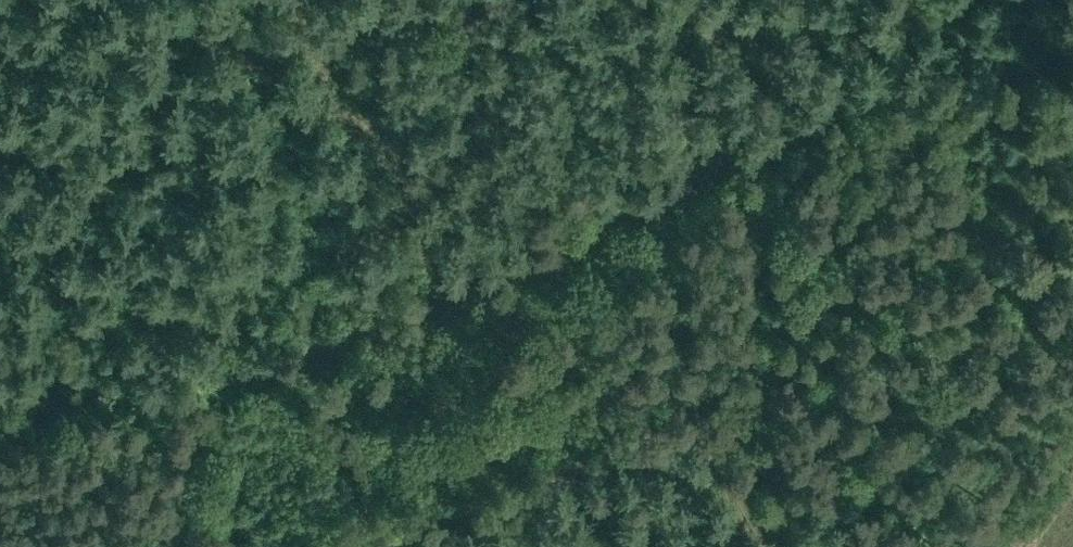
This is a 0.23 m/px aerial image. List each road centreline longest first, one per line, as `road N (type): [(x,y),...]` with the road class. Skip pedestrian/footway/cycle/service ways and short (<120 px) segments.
road 1 (track): [(965,0),(928,66),(870,105),(315,358)]
road 2 (track): [(1072,251),(387,546)]
road 3 (track): [(383,546),(348,473),(315,358),(0,415)]

